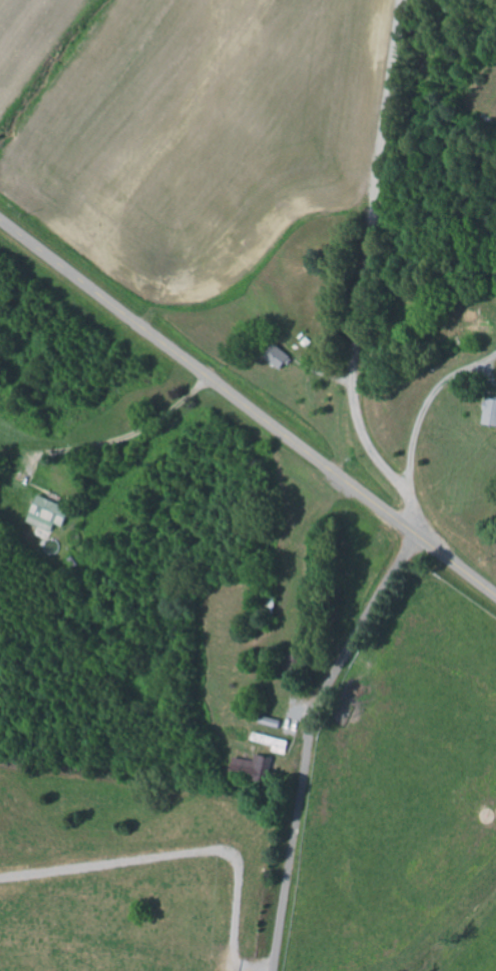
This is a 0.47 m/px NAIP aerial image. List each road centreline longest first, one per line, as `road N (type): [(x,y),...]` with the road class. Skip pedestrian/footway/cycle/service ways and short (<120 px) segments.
road 1 (secondary): [(495,595),(0,220)]
road 2 (residential): [(412,531),(409,496),(369,449),(352,399),(357,309),(401,0)]
road 3 (residential): [(274,970),(311,723),(412,531)]

